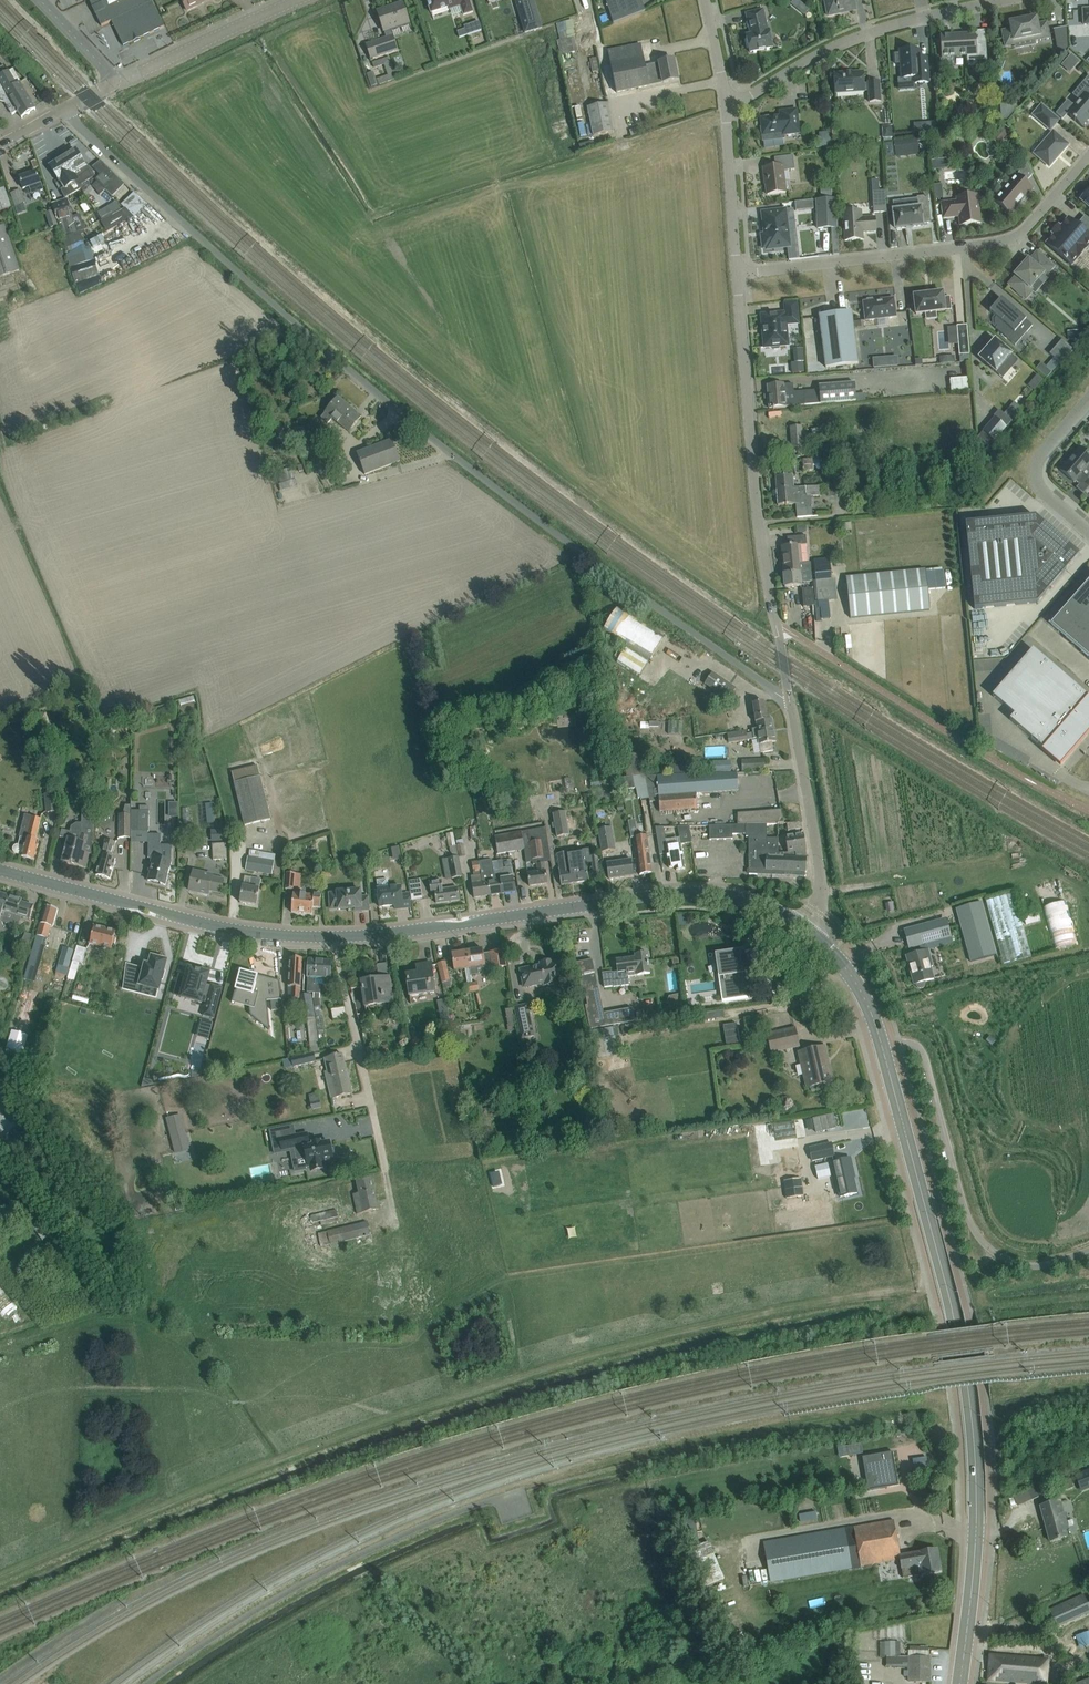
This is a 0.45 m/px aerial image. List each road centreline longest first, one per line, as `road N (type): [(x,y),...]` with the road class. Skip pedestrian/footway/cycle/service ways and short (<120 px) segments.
road 1 (unclassified): [(790,701),(450,454),(303,334),(61,114)]
road 2 (unclassified): [(973,1526),(960,1354),(883,1050),(865,996),(841,959),(807,931)]
road 3 (unclassified): [(790,701),(755,493),(737,275)]
road 4 (unclassified): [(737,275),(1013,238),(1088,157)]
road 5 (unclassified): [(337,937),(697,896)]
road 6 (unclassified): [(337,937),(226,928),(0,871)]
road 7 (unclassified): [(729,106),(853,39),(1003,0)]
road 8 (unclassified): [(385,1169),(337,937)]
road 9 (unclassified): [(807,931),(819,885),(790,701)]
road 10 (unclassified): [(120,83),(298,0)]
road 11 (unclassified): [(1088,537),(1040,495),(1032,477),(1036,460),(1088,399)]
road 12 (unclassified): [(737,275),(729,106)]
road 13 (unclassified): [(959,1683),(973,1526)]

